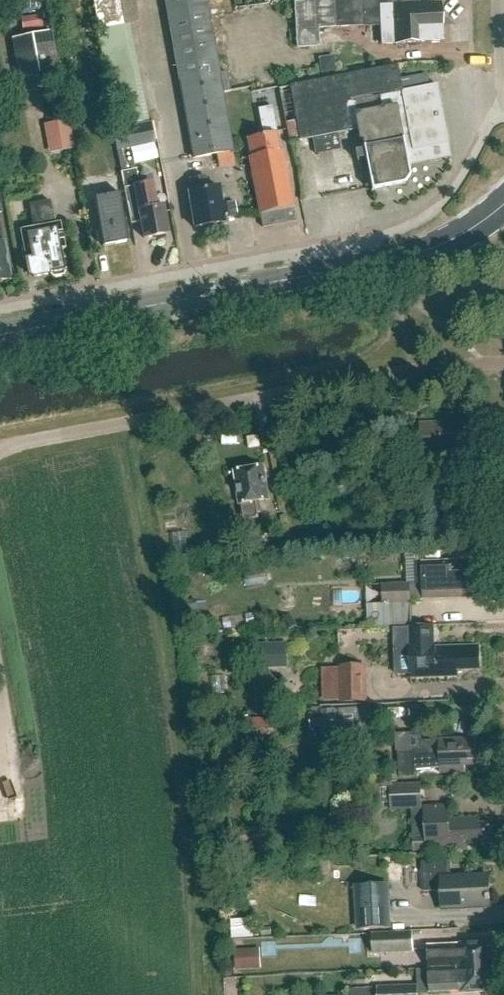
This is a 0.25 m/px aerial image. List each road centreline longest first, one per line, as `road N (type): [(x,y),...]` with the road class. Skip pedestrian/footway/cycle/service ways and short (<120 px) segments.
road 1 (secondary): [(0,334),(403,258),(464,235),(503,203)]
road 2 (unclassified): [(0,447),(503,362)]

